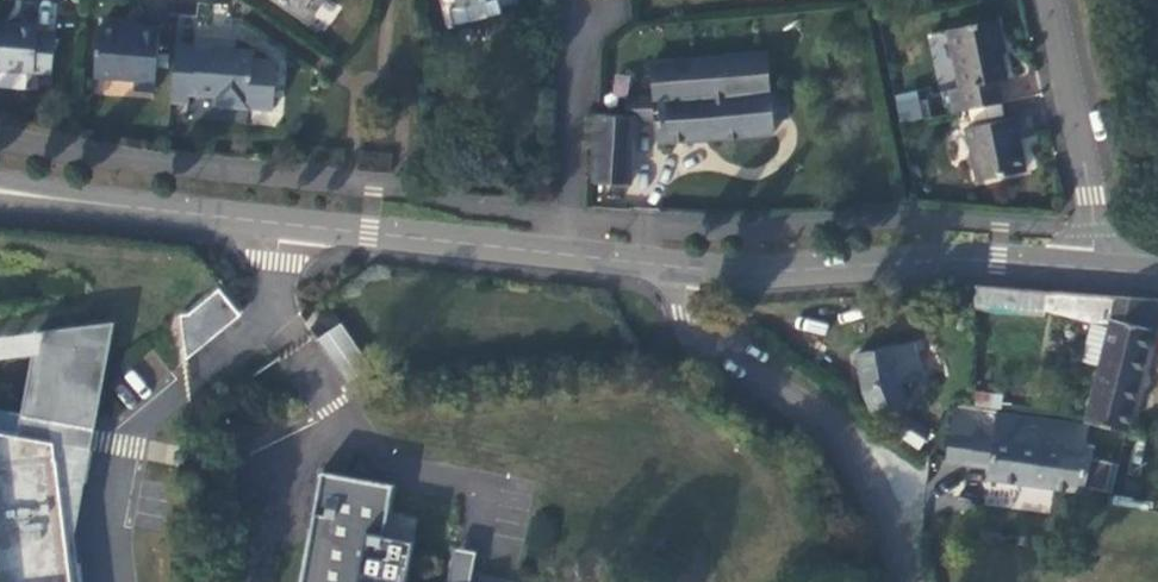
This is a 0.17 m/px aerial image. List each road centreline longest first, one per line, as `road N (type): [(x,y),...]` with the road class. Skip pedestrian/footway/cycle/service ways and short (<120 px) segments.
road 1 (secondary): [(130,206),(684,265)]
road 2 (secondary): [(684,265),(1100,266)]
road 3 (unclassified): [(684,265),(696,337),(819,417),(842,443),(880,502),(910,581)]
road 4 (residential): [(1053,0),(1100,266)]
road 5 (secondary): [(130,206),(0,181)]
road 6 (secondary): [(0,198),(130,206)]

